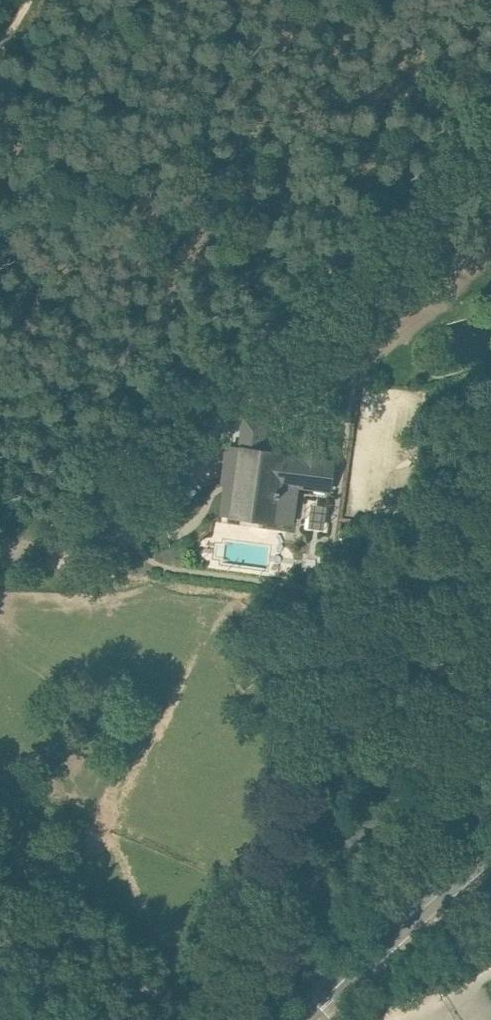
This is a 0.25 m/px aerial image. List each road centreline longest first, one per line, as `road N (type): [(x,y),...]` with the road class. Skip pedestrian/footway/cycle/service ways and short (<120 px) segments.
road 1 (secondary): [(303,1019),(490,849)]

